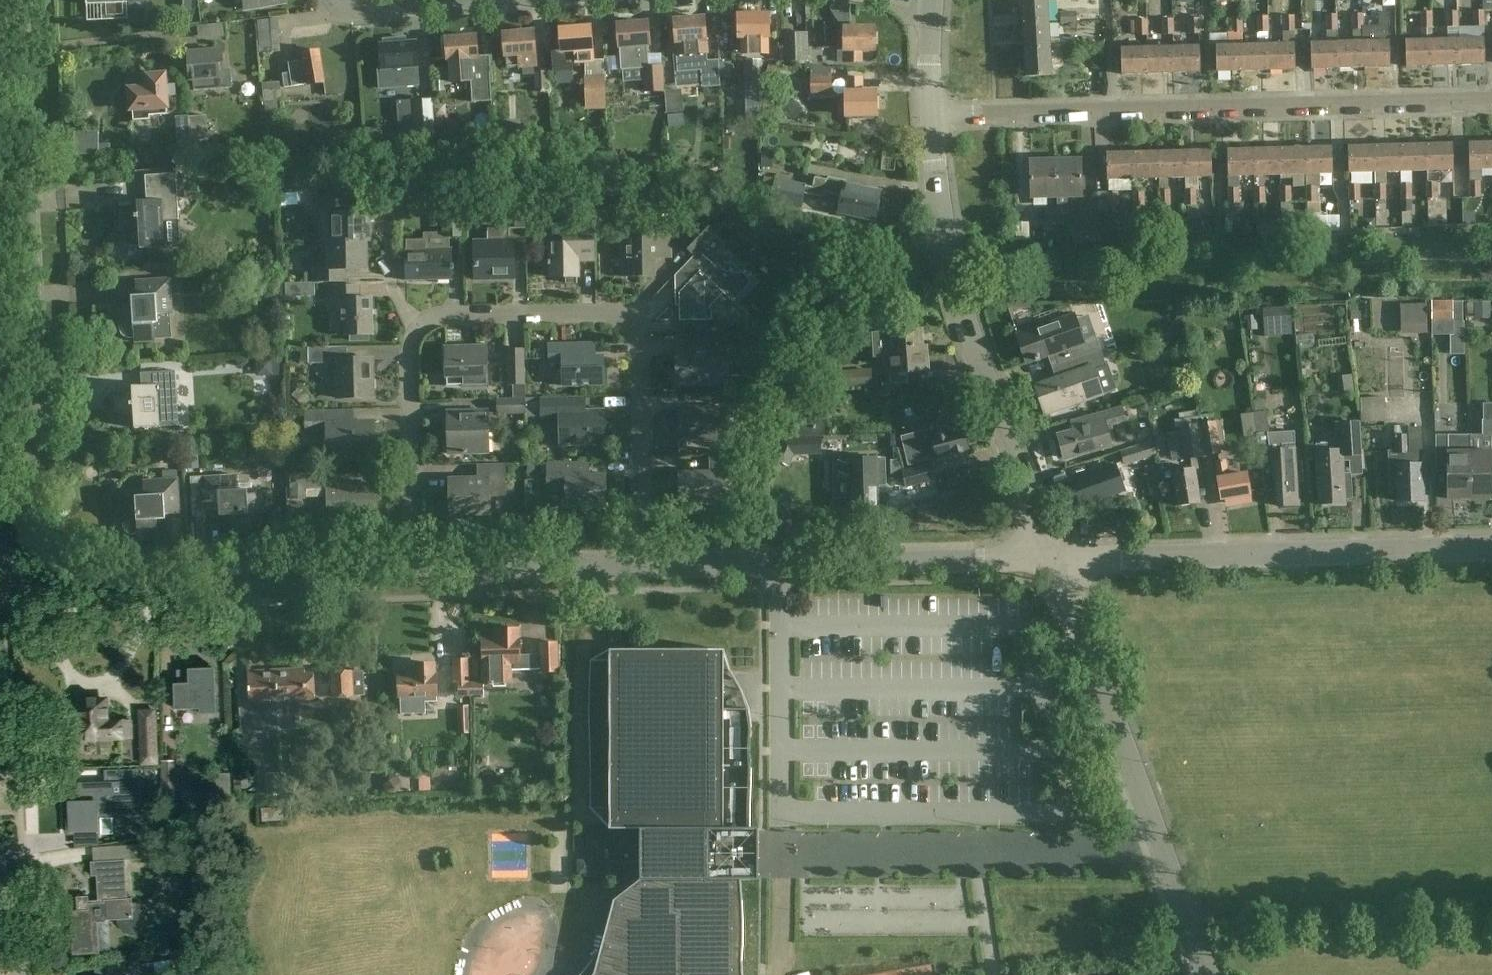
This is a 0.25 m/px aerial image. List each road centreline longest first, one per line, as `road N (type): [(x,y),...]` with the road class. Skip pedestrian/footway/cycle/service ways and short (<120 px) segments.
road 1 (residential): [(1491,98),(919,118)]
road 2 (tertiary): [(0,515),(26,464),(36,395),(19,0)]
road 3 (residential): [(642,567),(642,325),(634,316),(438,315),(416,323)]
road 4 (residential): [(1050,557),(931,220),(919,118)]
road 5 (residential): [(1207,974),(1050,557)]
road 6 (residential): [(1050,557),(1491,548)]
road 7 (residential): [(0,542),(26,572),(62,587),(412,571)]
road 8 (residential): [(642,567),(1050,557)]
road 9 (residential): [(416,323),(408,343),(412,571)]
road 10 (residential): [(412,571),(642,567)]
road 11 (residential): [(522,0),(342,14),(331,0)]
road 12 (residential): [(20,974),(20,827)]
road 13 (residential): [(416,323),(389,279),(387,205)]

